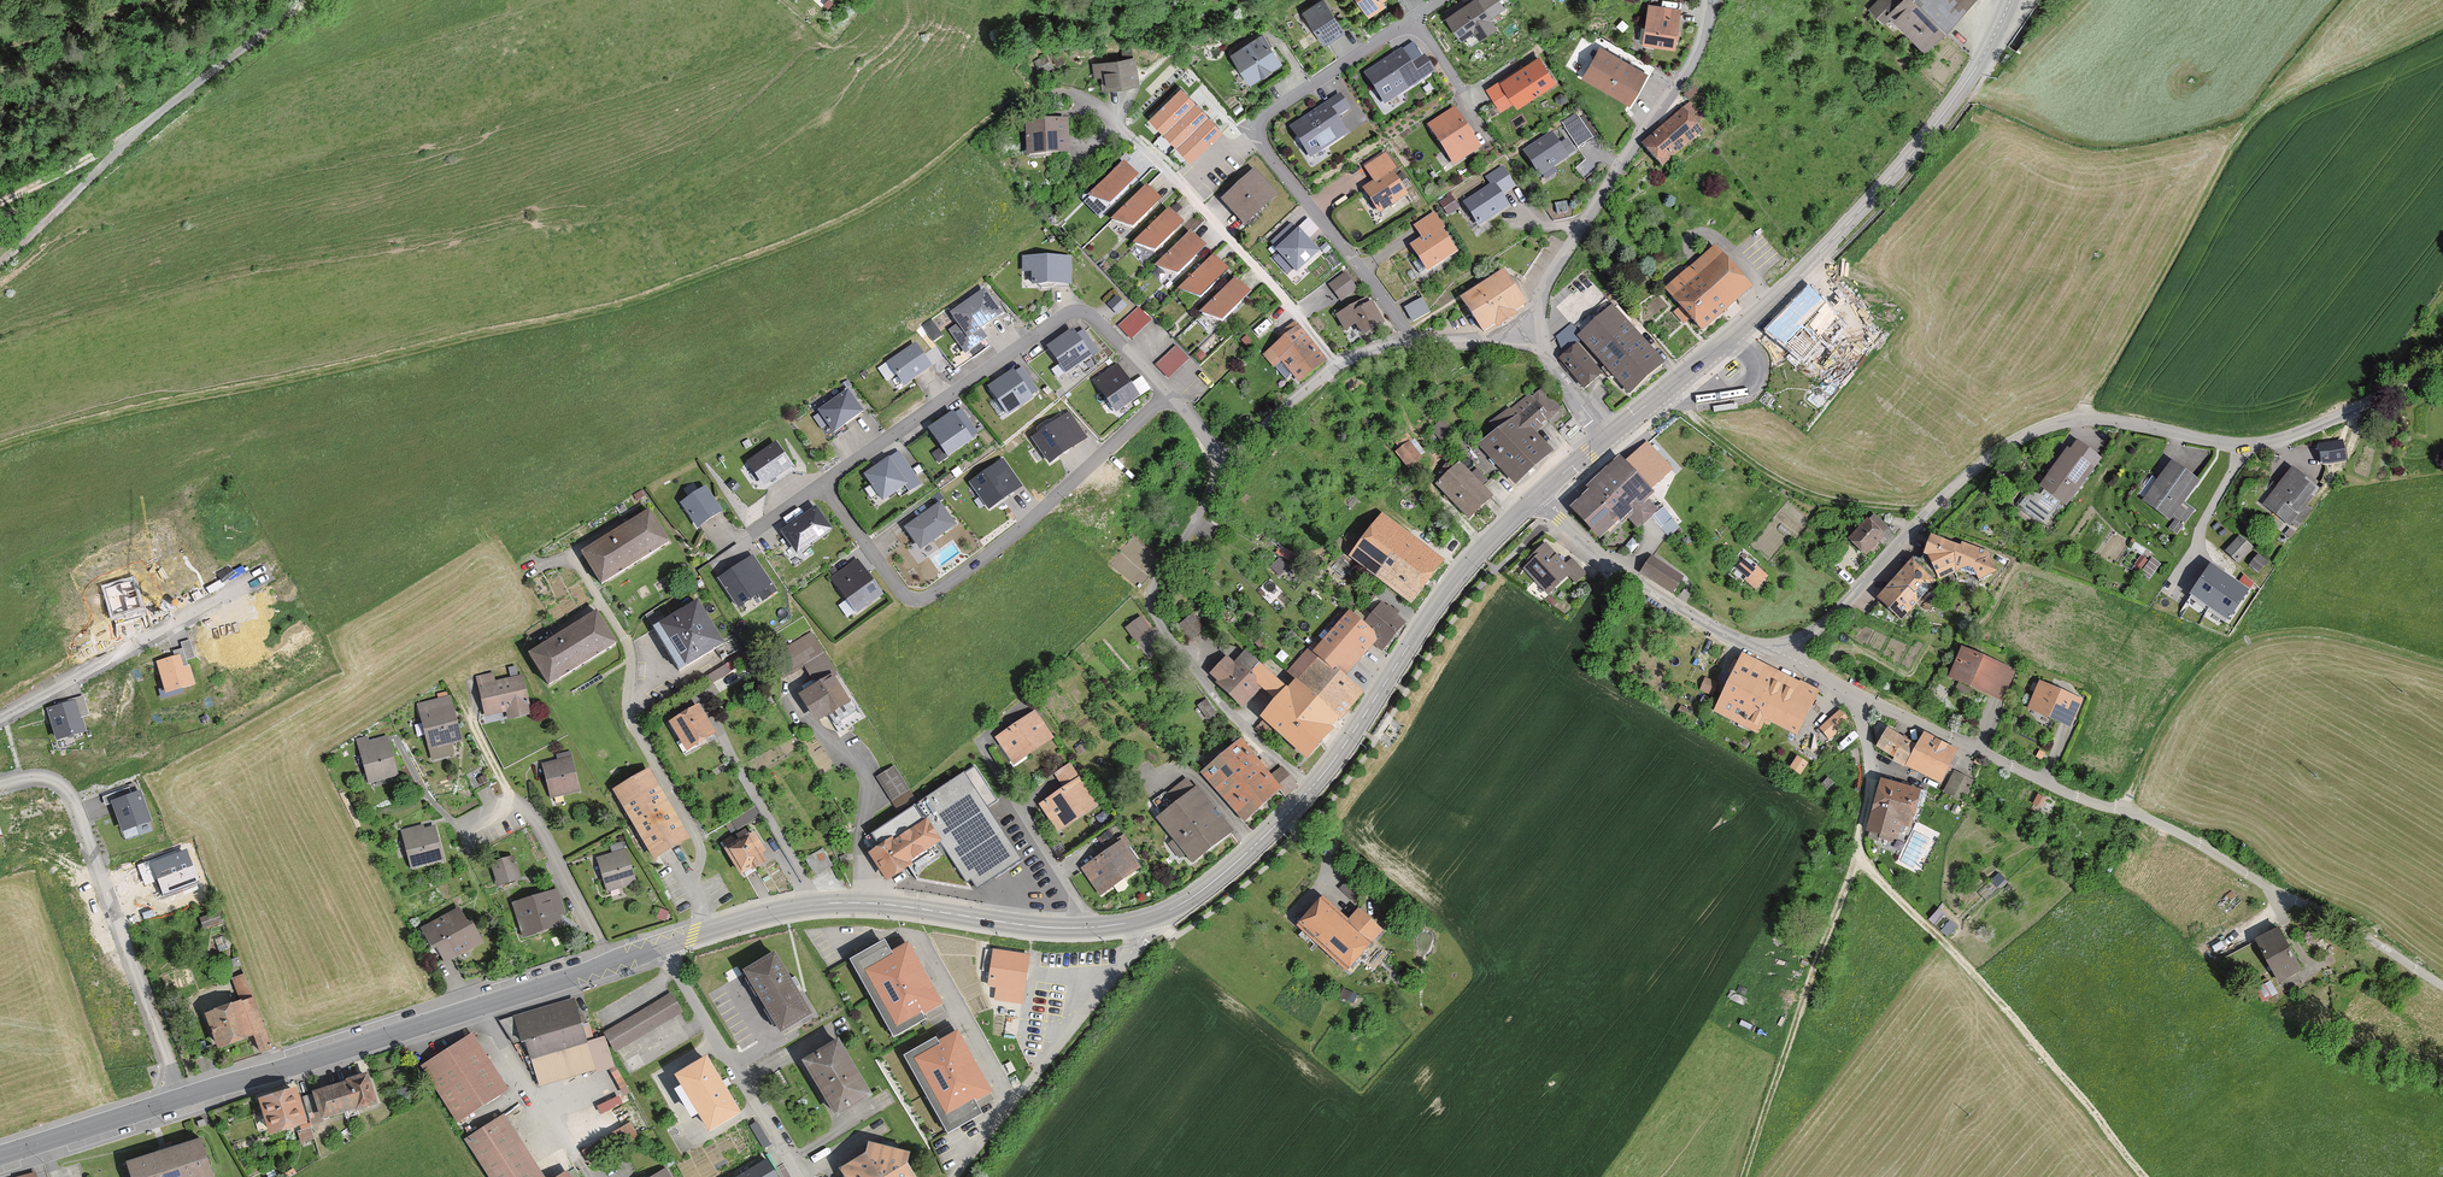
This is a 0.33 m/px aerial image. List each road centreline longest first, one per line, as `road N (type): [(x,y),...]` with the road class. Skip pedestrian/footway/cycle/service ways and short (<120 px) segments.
road 1 (track): [(1063,93),(1026,100),(862,215),(648,301),(154,407),(0,450)]
road 2 (residential): [(1765,652),(1815,634),(1969,476),(2034,433),(2105,421),(2212,442),(2273,442),(2442,370)]
road 3 (residential): [(1171,398),(1096,319),(1074,314),(834,480),(843,512),(913,601),(985,559)]
road 4 (secondary): [(1608,437),(1735,335),(1851,222),(1960,91),(2011,0)]
road 5 (track): [(2081,420),(2251,124),(2299,92),(2442,30)]
road 6 (track): [(1872,776),(1862,855),(2147,1176)]
road 7 (secondary): [(183,1099),(662,947)]
road 8 (secondary): [(662,947),(822,906),(1065,930),(1156,919)]
road 9 (residential): [(1418,343),(1266,153),(1259,131),(1269,115),(1441,0)]
road 10 (residential): [(1852,695),(2193,839),(2295,903)]
road 11 (track): [(2122,812),(2184,697),(2218,660),(2259,637),(2335,635),(2442,664)]
road 12 (residential): [(1227,469),(1157,583),(1152,607),(1209,687),(1313,793)]
road 13 (residential): [(183,1099),(70,795),(43,776),(0,784)]
road 14 (residential): [(1544,352),(1538,317),(1543,288),(1676,91),(1706,28),(1709,0)]
road 15 (residential): [(1336,365),(1163,168),(1088,103),(1063,93)]
road 16 (secondary): [(1313,793),(1447,593),(1537,497)]
road 17 (track): [(1860,848),(1747,1176)]
road 18 (residential): [(954,1176),(1156,919)]
road 19 (residential): [(0,718),(270,572)]
road 20 (track): [(1683,400),(1723,442),(1790,487),(1830,501),(1934,510)]
road 21 (residential): [(662,947),(800,1176)]
road 22 (residential): [(1547,508),(1590,556),(1765,652)]
road 23 (residential): [(985,559),(1171,398)]
road 24 (track): [(0,267),(152,122)]
road 25 (secondary): [(1156,919),(1197,896),(1313,793)]
road 26 (secondary): [(0,1157),(183,1099)]
road 27 (track): [(152,122),(299,0)]
road 28 (residential): [(1336,365),(1227,469)]
road 29 (track): [(41,185),(152,122)]
road 30 (residential): [(1544,352),(1418,343)]

